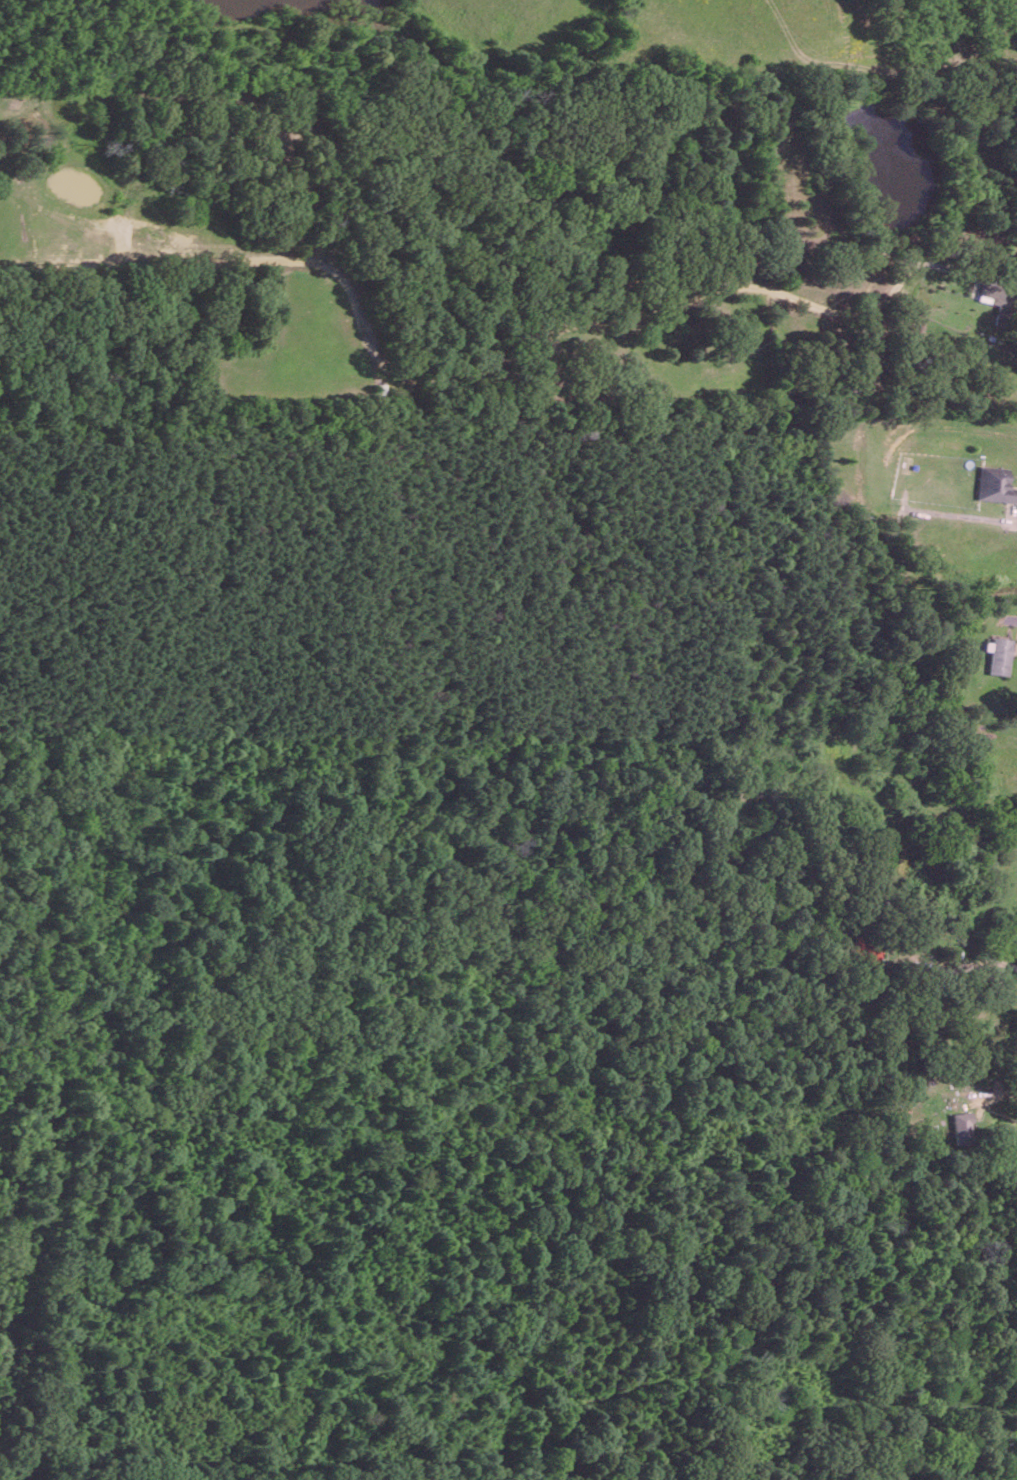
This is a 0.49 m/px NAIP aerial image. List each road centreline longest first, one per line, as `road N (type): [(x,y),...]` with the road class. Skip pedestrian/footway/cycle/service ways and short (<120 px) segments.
road 1 (residential): [(1016,228),(944,211),(926,216),(904,243),(882,315),(855,324),(828,328),(761,311)]

